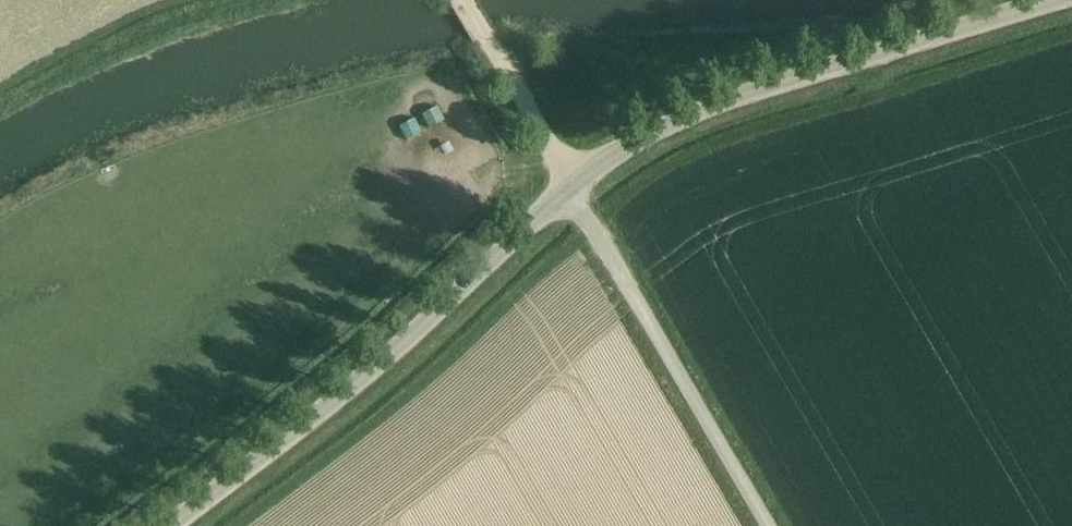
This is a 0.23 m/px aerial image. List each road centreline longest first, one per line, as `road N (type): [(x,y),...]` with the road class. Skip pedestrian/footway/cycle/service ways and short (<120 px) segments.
road 1 (unclassified): [(571,189),(702,115),(1060,0)]
road 2 (unclassified): [(170,525),(347,392),(571,189)]
road 3 (unclassified): [(768,525),(571,189)]
road 4 (track): [(571,189),(459,0)]

